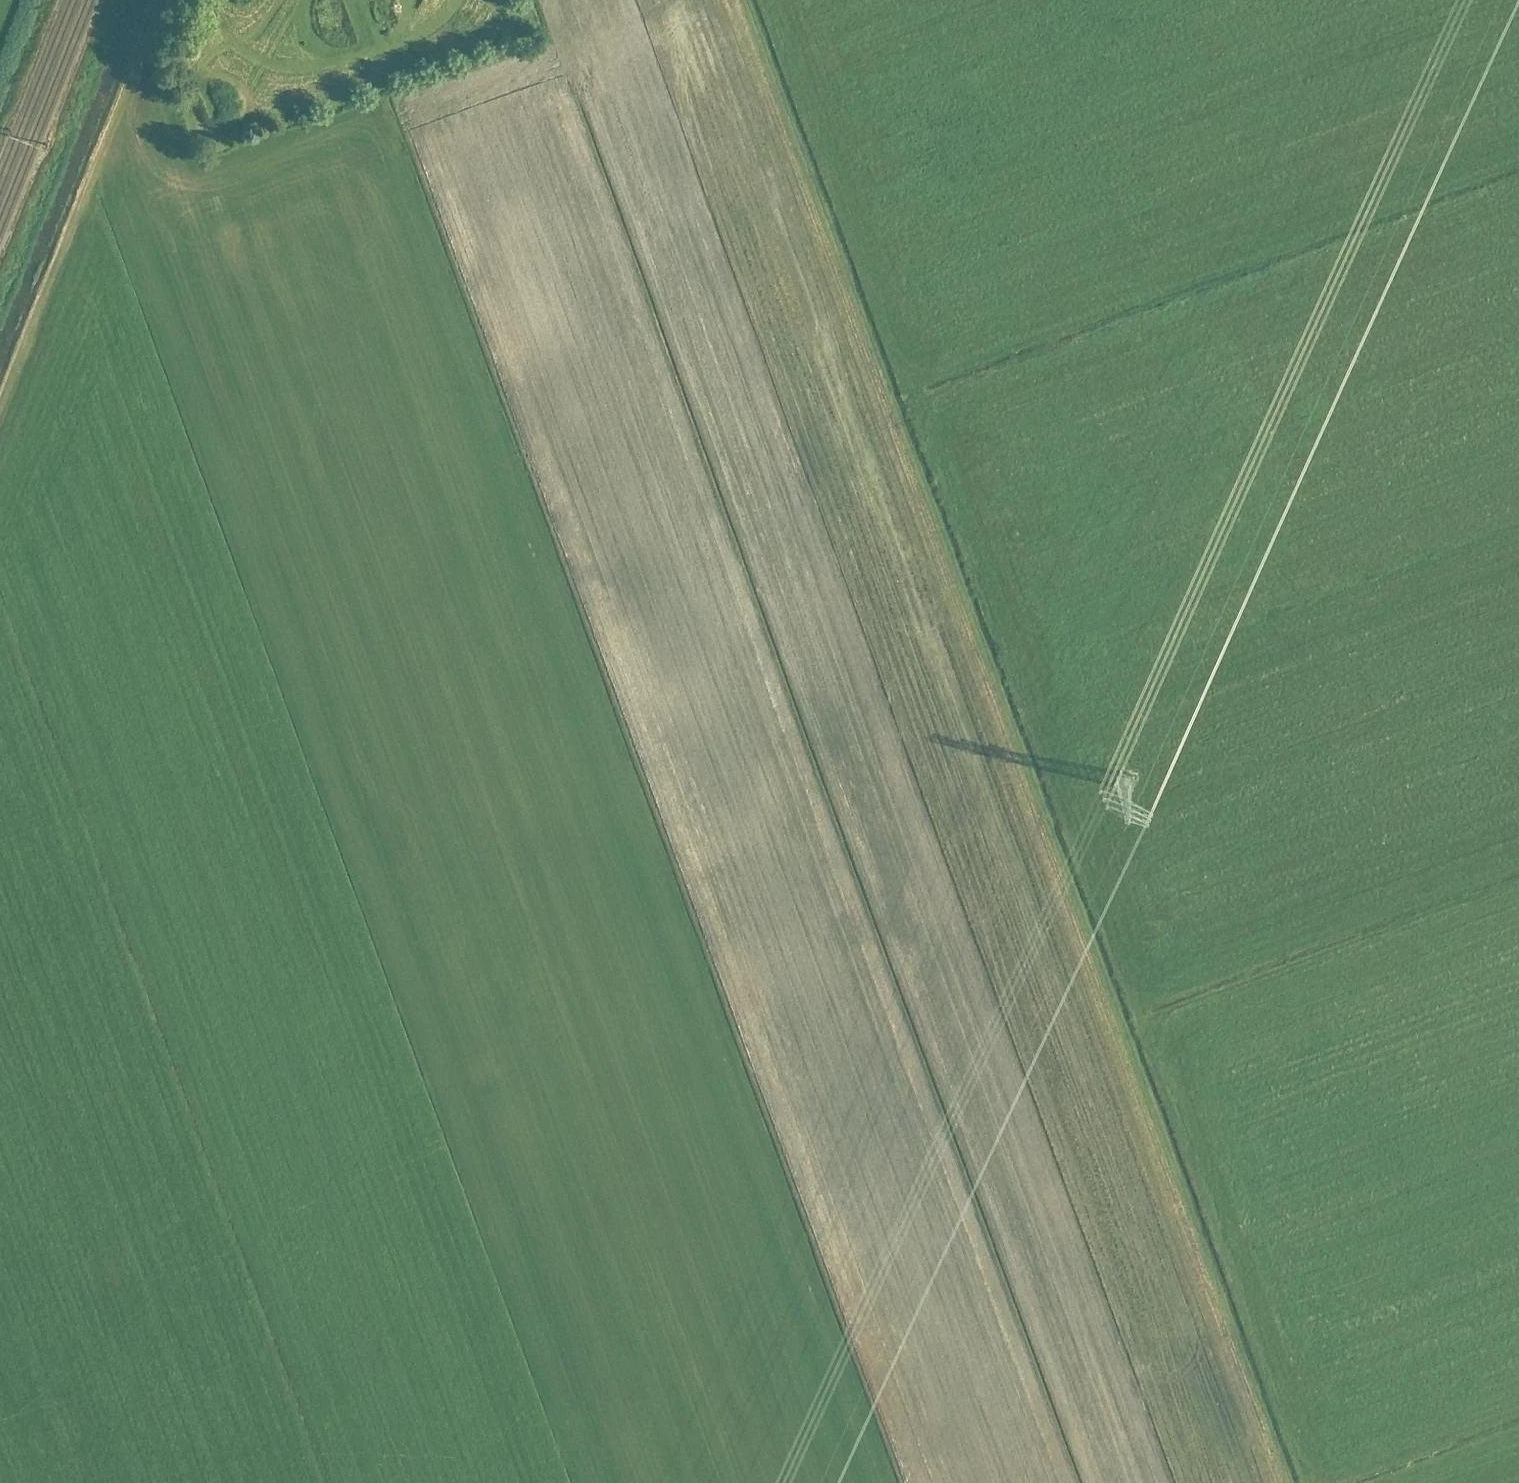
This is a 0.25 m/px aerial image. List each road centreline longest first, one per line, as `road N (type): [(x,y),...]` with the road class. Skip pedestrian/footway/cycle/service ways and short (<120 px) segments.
road 1 (track): [(0,414),(162,0)]

